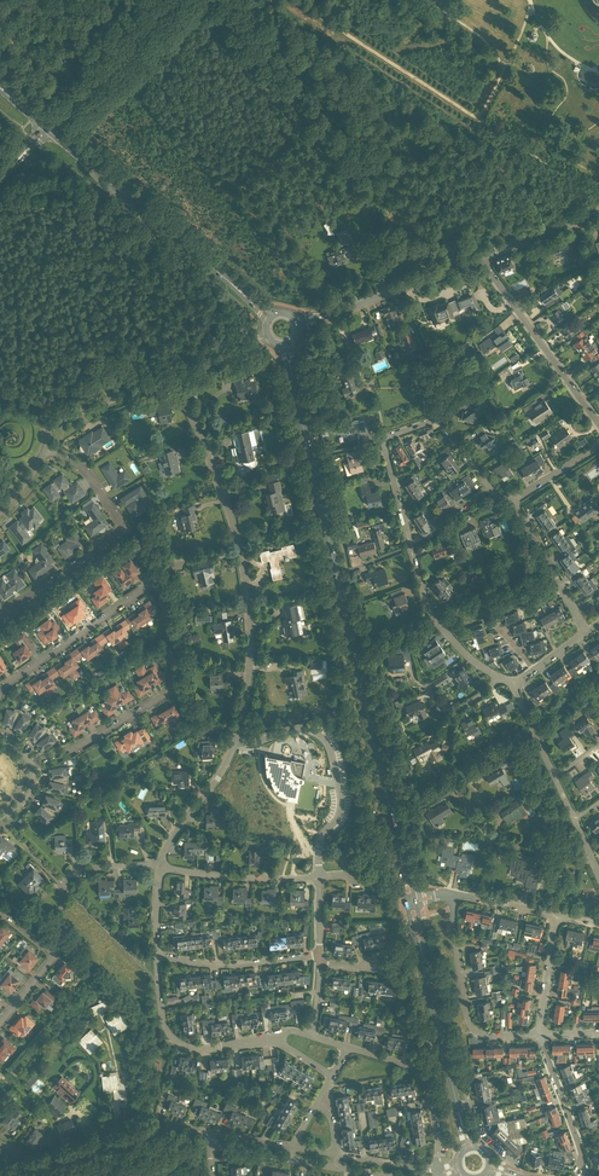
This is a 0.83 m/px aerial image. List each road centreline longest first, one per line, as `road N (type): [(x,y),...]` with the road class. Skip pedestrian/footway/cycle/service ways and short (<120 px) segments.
road 1 (secondary): [(398,847),(286,344)]
road 2 (residential): [(31,764),(81,745),(172,689),(159,592),(147,586),(0,691)]
road 3 (residential): [(236,741),(250,660),(246,580),(226,500),(176,373)]
road 4 (secondary): [(270,318),(49,128)]
road 5 (residential): [(0,616),(121,530),(86,470),(47,450)]
road 6 (residential): [(236,741),(299,729),(328,745),(341,802),(320,842),(319,877)]
road 7 (residential): [(541,1036),(489,1036),(470,1026),(454,893)]
road 8 (residential): [(596,420),(480,257)]
road 9 (secondary): [(469,1148),(422,955)]
road 10 (residential): [(298,324),(480,257)]
road 11 (residential): [(26,1168),(153,1126),(210,1133)]
road 12 (residential): [(270,1038),(202,1049),(178,1043),(162,1018),(157,953)]
road 13 (residential): [(438,1173),(425,1074),(348,1047)]
road 14 (residential): [(501,679),(433,616),(410,547)]
road 15 (residential): [(410,547),(384,442),(437,421)]
road 16 (residential): [(157,953),(238,964),(319,954)]
road 17 (residential): [(47,450),(50,422),(176,373)]
road 18 (residential): [(319,877),(161,867)]
road 19 (residential): [(585,635),(513,498)]
road 20 (residential): [(0,1023),(52,956),(0,913)]
road 21 (residential): [(161,867),(236,741)]
road 22 (residential): [(581,1169),(541,1036)]
road 23 (residential): [(480,257),(598,211)]
road 24 (residential): [(541,1036),(557,915)]

